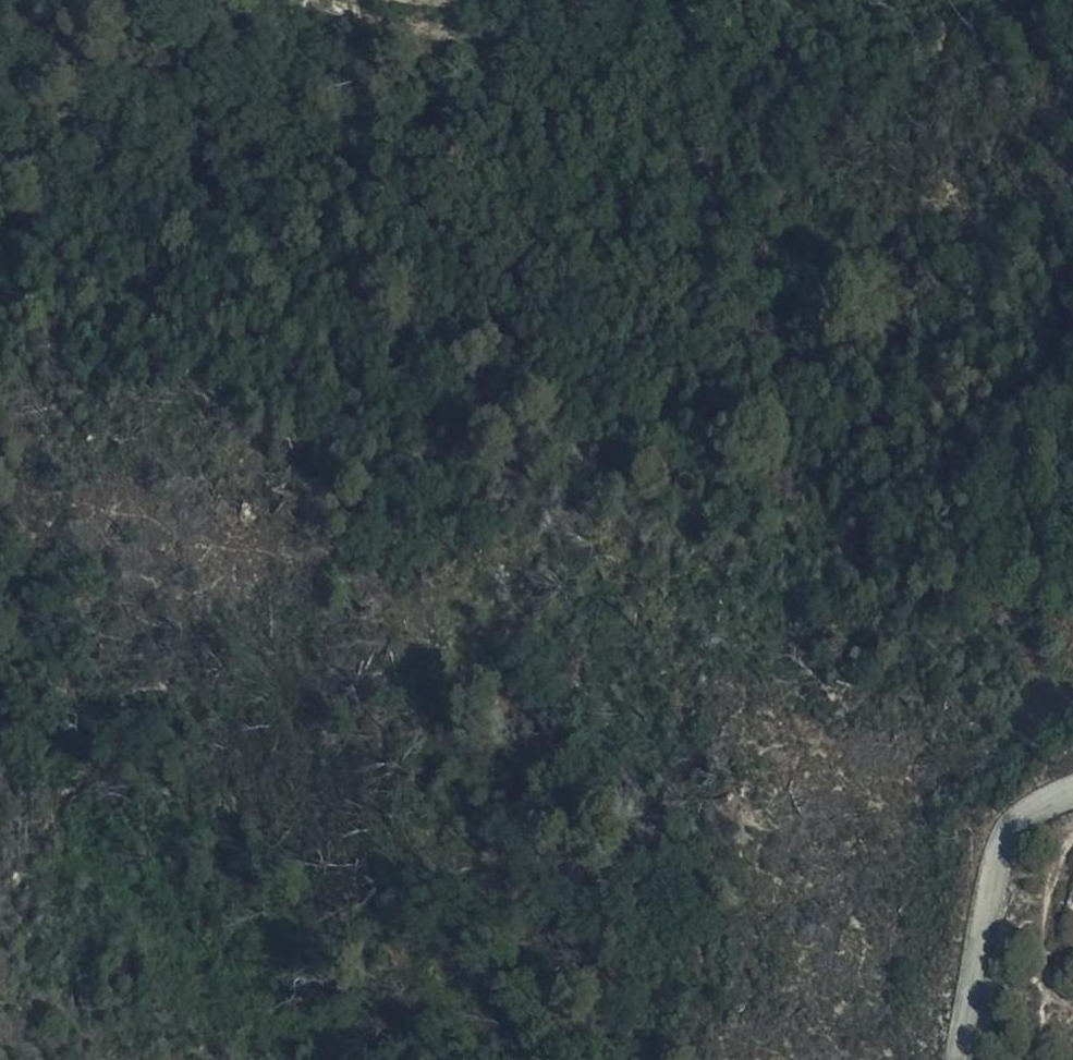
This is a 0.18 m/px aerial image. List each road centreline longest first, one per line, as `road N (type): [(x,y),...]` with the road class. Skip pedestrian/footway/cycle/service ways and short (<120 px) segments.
road 1 (unclassified): [(960,1059),(1002,845),(1043,807),(1072,796)]

